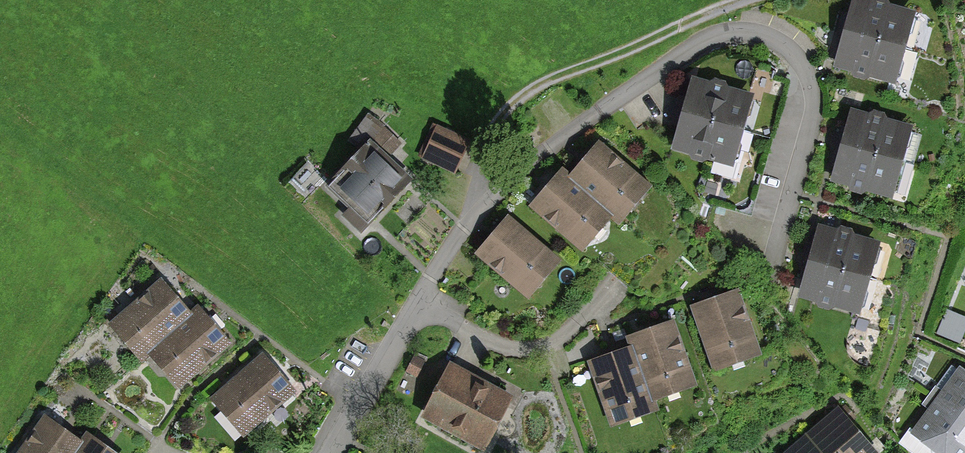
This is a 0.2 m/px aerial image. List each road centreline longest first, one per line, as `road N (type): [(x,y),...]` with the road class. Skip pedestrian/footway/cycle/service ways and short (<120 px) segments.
road 1 (residential): [(325,452),(475,206),(692,47),(725,33),(758,32),(788,45),(812,95),(769,275)]
road 2 (track): [(475,206),(473,149),(511,104),(549,80),(743,0)]

